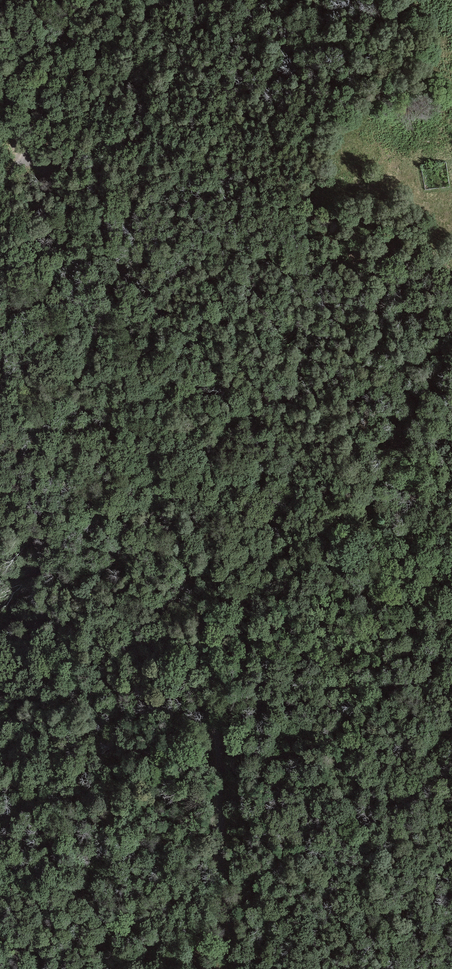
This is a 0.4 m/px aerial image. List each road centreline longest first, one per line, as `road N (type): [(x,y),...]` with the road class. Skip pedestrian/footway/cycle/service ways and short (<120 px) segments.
road 1 (tertiary): [(237,968),(197,595),(145,491),(103,447),(68,385),(13,193),(15,170),(28,162),(48,171),(83,241),(317,470),(358,538),(377,545),(420,539),(451,556)]
road 2 (track): [(64,0),(28,162)]

